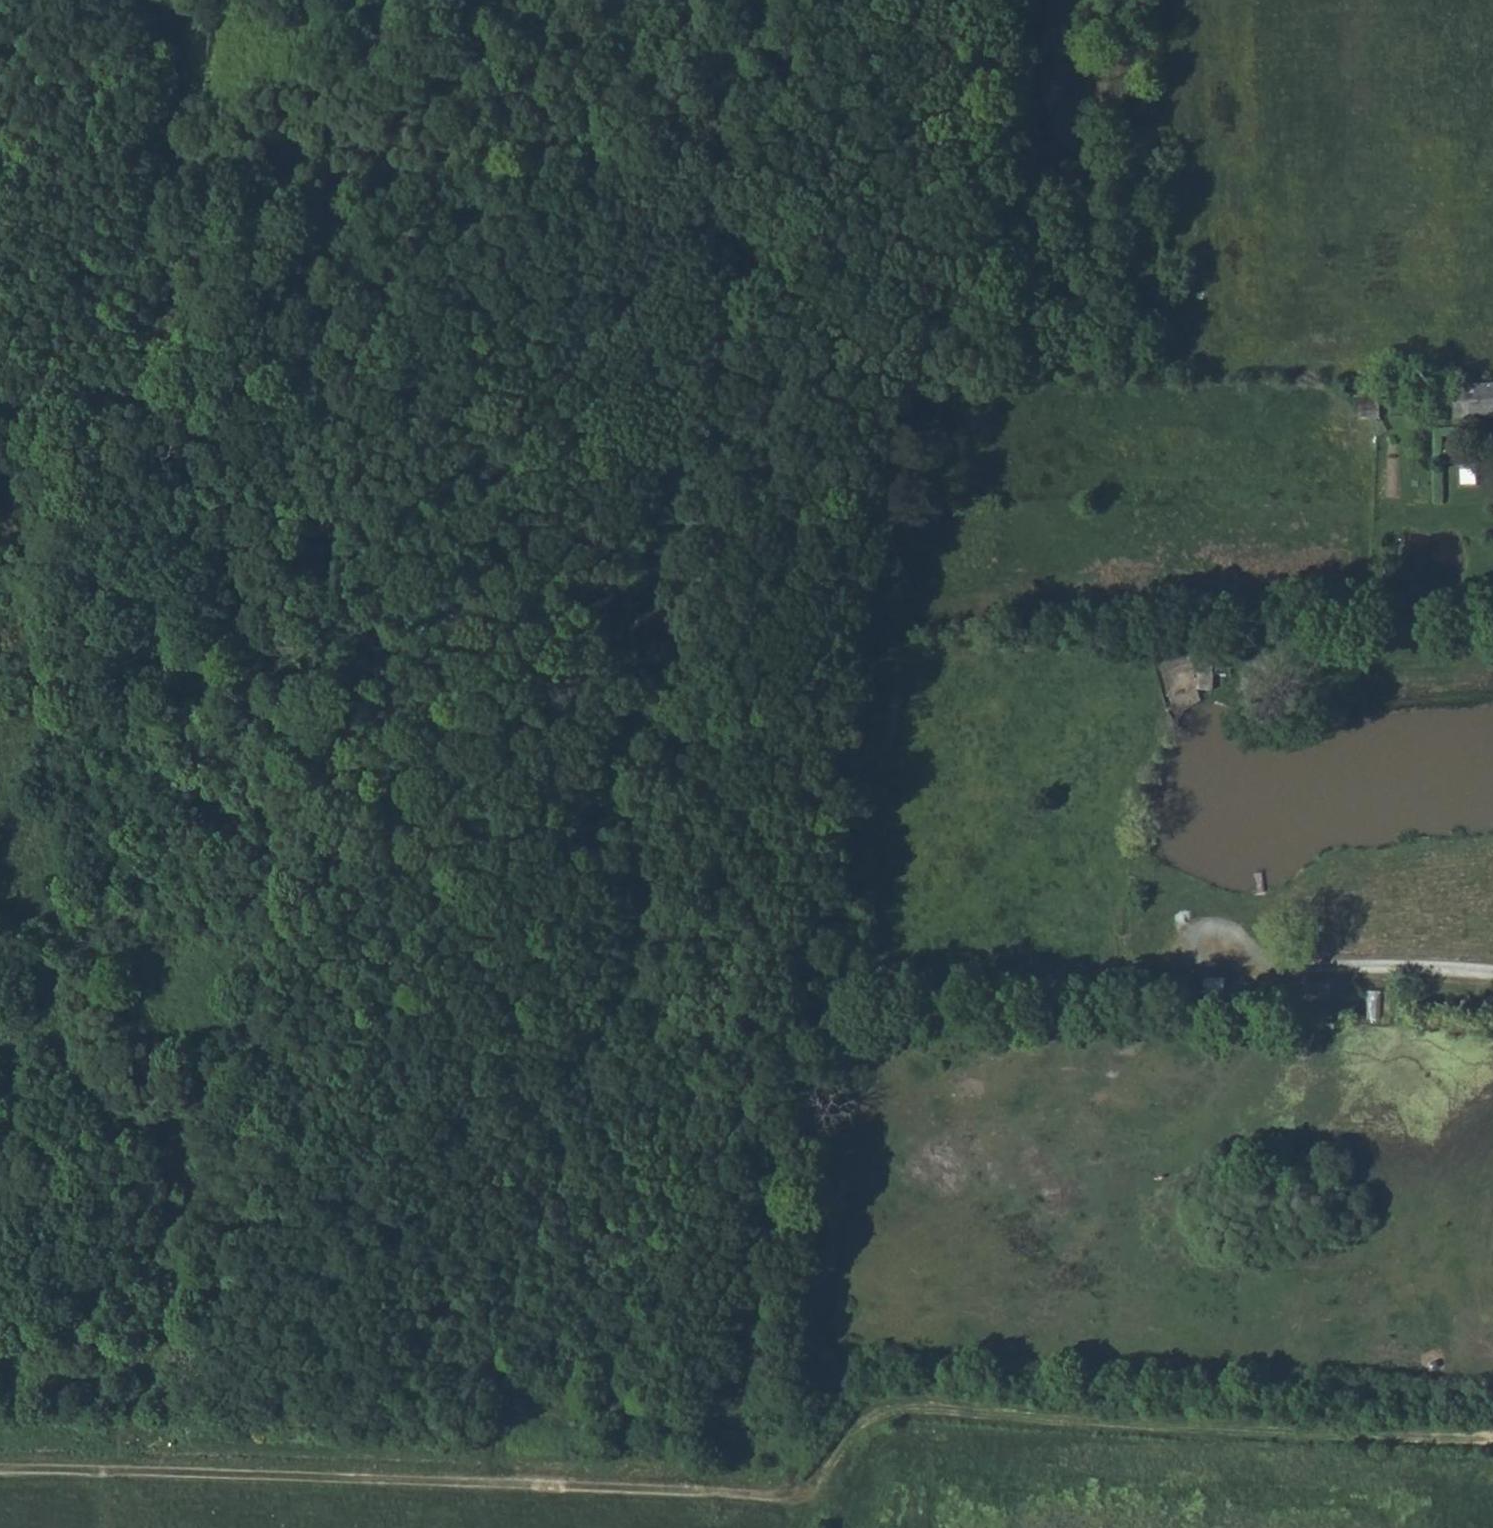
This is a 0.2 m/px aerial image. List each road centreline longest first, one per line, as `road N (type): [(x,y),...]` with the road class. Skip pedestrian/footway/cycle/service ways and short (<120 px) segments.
road 1 (track): [(0,1463),(768,1493),(795,1488)]
road 2 (track): [(491,1479),(668,728)]

